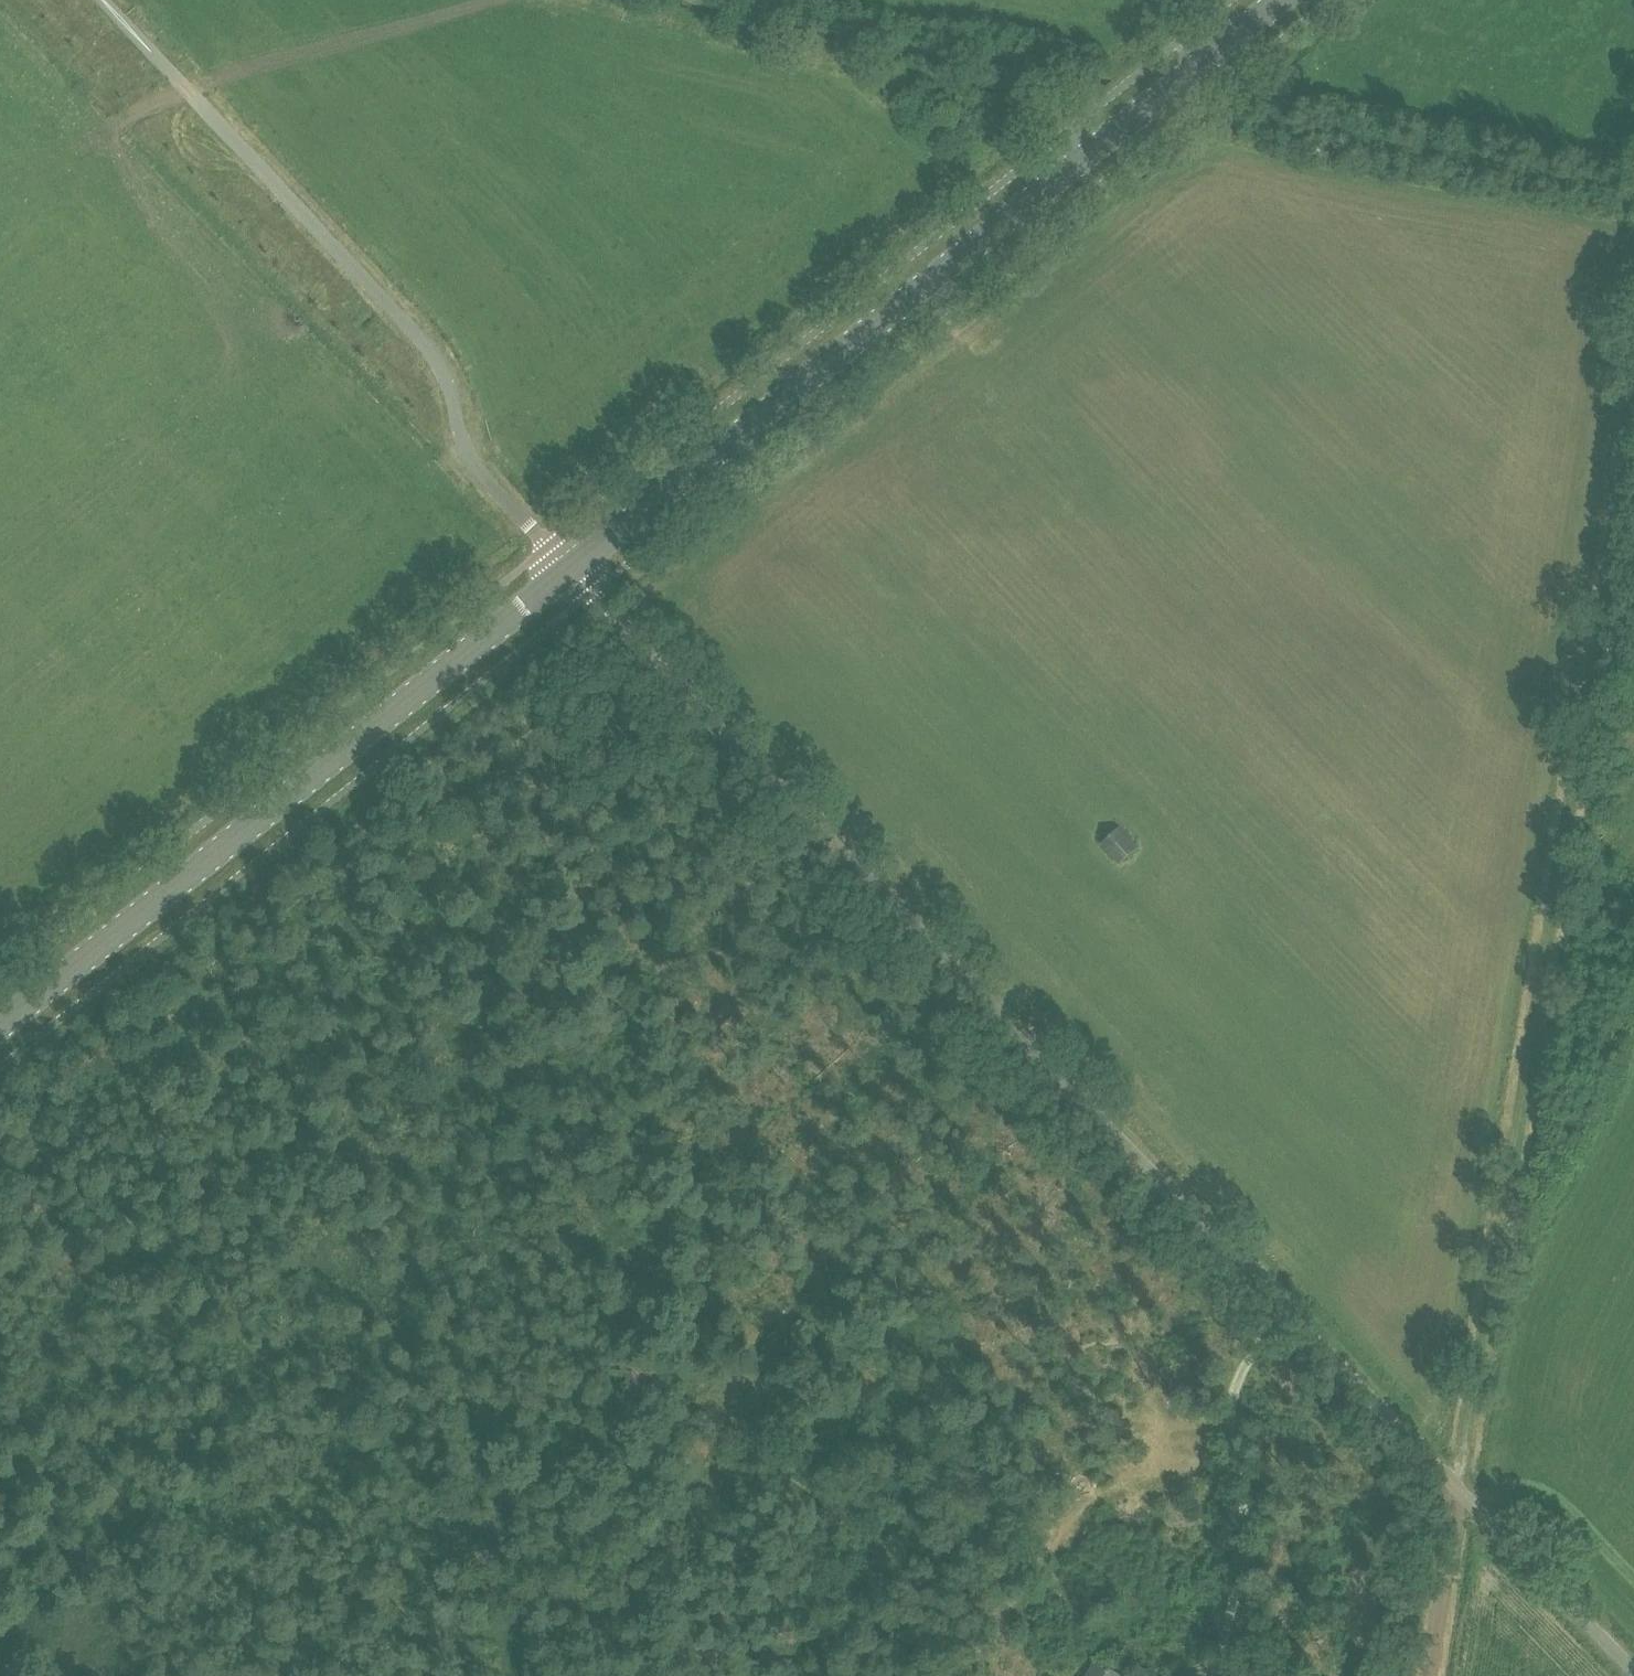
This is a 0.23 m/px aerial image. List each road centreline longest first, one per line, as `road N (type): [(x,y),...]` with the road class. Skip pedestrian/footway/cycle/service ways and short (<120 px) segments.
road 1 (unclassified): [(1633,1669),(570,570)]
road 2 (track): [(1633,388),(1478,1370),(1471,1498),(1441,1582),(1426,1675)]
road 3 (tertiary): [(570,570),(1284,0)]
road 4 (tertiary): [(0,1028),(570,570)]
road 5 (unclassified): [(570,570),(464,448),(431,347),(120,20)]

